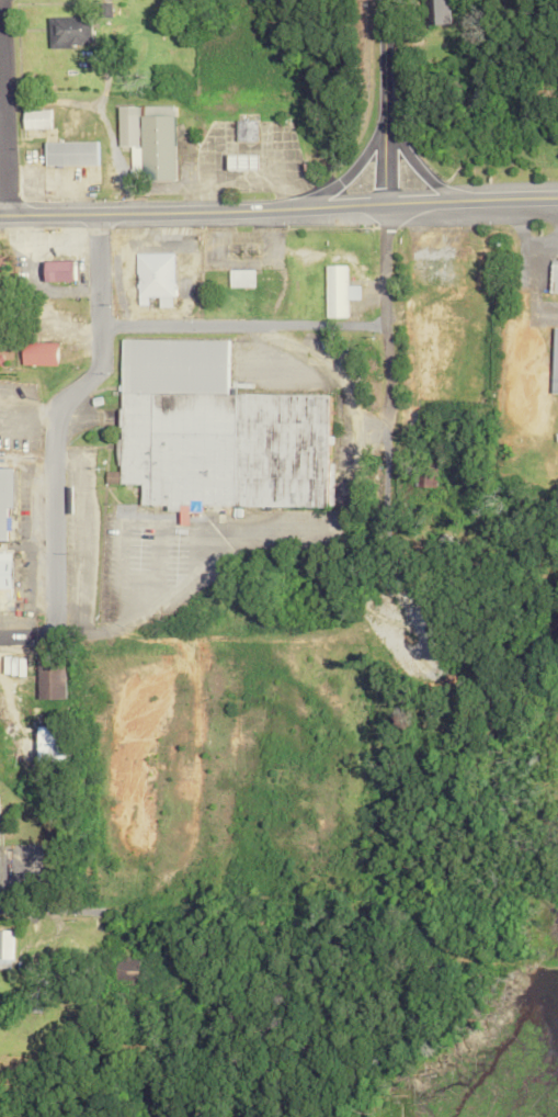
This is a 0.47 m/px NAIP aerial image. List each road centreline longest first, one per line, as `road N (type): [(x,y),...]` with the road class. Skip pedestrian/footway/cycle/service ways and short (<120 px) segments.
road 1 (primary): [(557,199),(0,215)]
road 2 (residential): [(380,511),(377,0)]
road 3 (residential): [(47,634),(54,616),(46,440),(53,406),(88,375),(94,346),(90,213)]
road 4 (residential): [(94,321),(379,320)]
road 5 (residential): [(192,929),(96,910),(0,909)]

